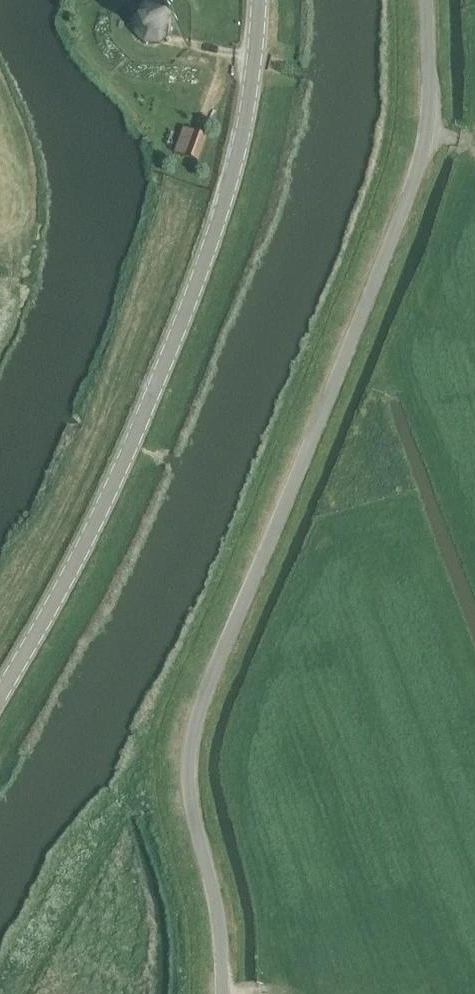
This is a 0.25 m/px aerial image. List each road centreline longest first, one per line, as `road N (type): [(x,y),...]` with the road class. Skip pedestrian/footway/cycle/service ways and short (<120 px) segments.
road 1 (unclassified): [(225,993),(213,886),(191,789),(194,733),(428,147),(430,0)]
road 2 (tertiary): [(0,698),(115,494),(233,188),(262,0)]

